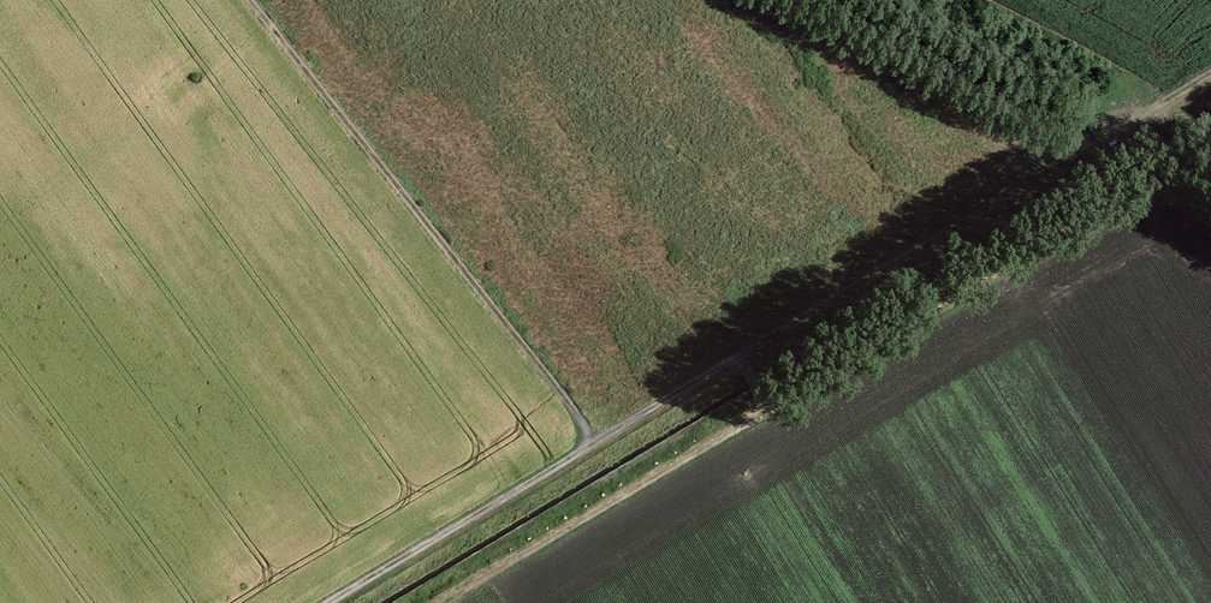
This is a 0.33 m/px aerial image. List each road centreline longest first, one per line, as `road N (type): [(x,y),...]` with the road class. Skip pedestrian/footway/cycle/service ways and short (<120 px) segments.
road 1 (track): [(248,0),(595,446),(740,360)]
road 2 (track): [(765,401),(435,602)]
road 3 (track): [(595,446),(328,602)]

